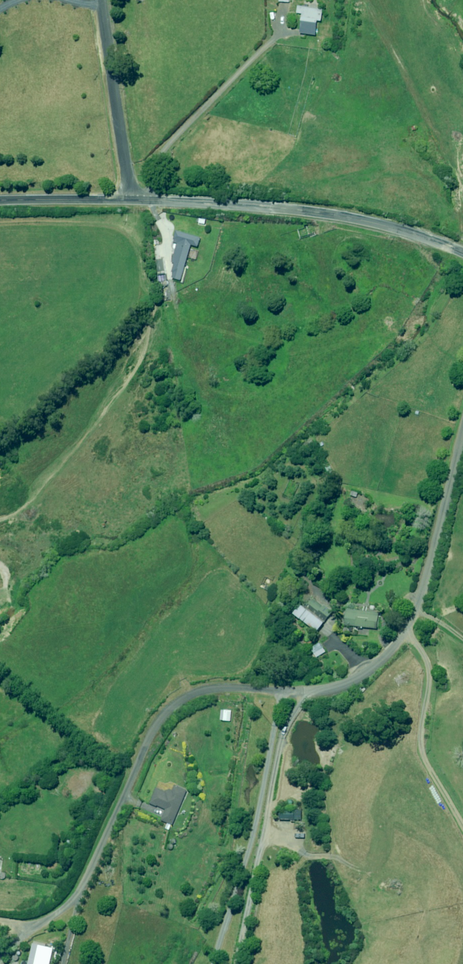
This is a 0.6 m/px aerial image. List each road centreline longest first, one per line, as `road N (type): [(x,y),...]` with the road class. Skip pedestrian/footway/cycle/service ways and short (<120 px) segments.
road 1 (unclassified): [(462,423),(416,596),(394,628),(336,683),(197,687),(171,702),(146,732),(76,885),(14,944)]
road 2 (tertiary): [(129,200),(349,217),(462,253)]
road 3 (unclassified): [(129,200),(101,0)]
road 4 (tertiary): [(0,200),(129,200)]

